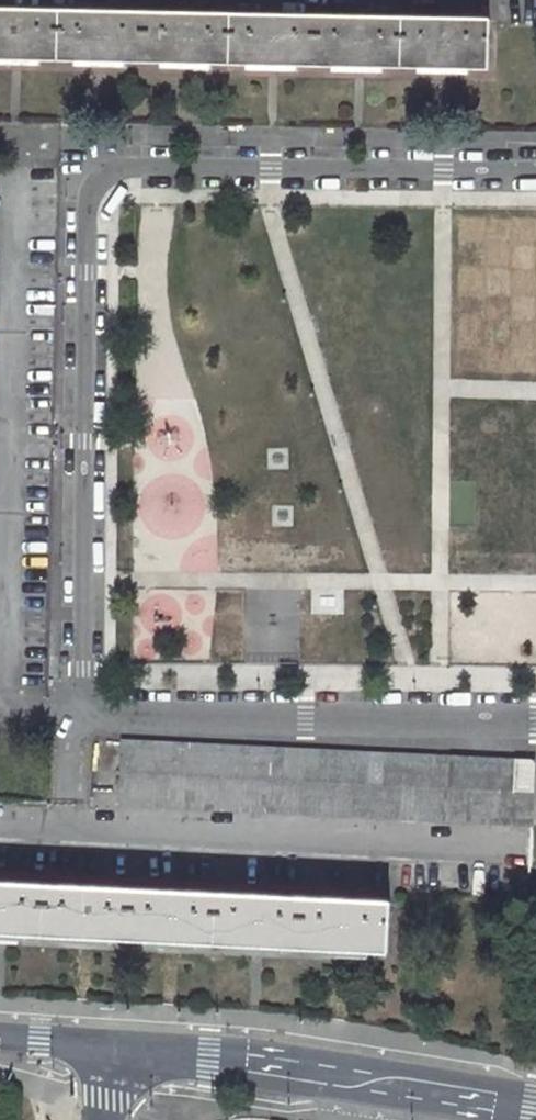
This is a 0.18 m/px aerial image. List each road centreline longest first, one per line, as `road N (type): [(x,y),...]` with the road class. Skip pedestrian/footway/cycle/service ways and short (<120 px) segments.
road 1 (residential): [(535,168),(115,167),(95,179),(84,201),(81,684),(89,702),(109,714),(535,726)]
road 2 (tertiary): [(535,1113),(110,1048)]

